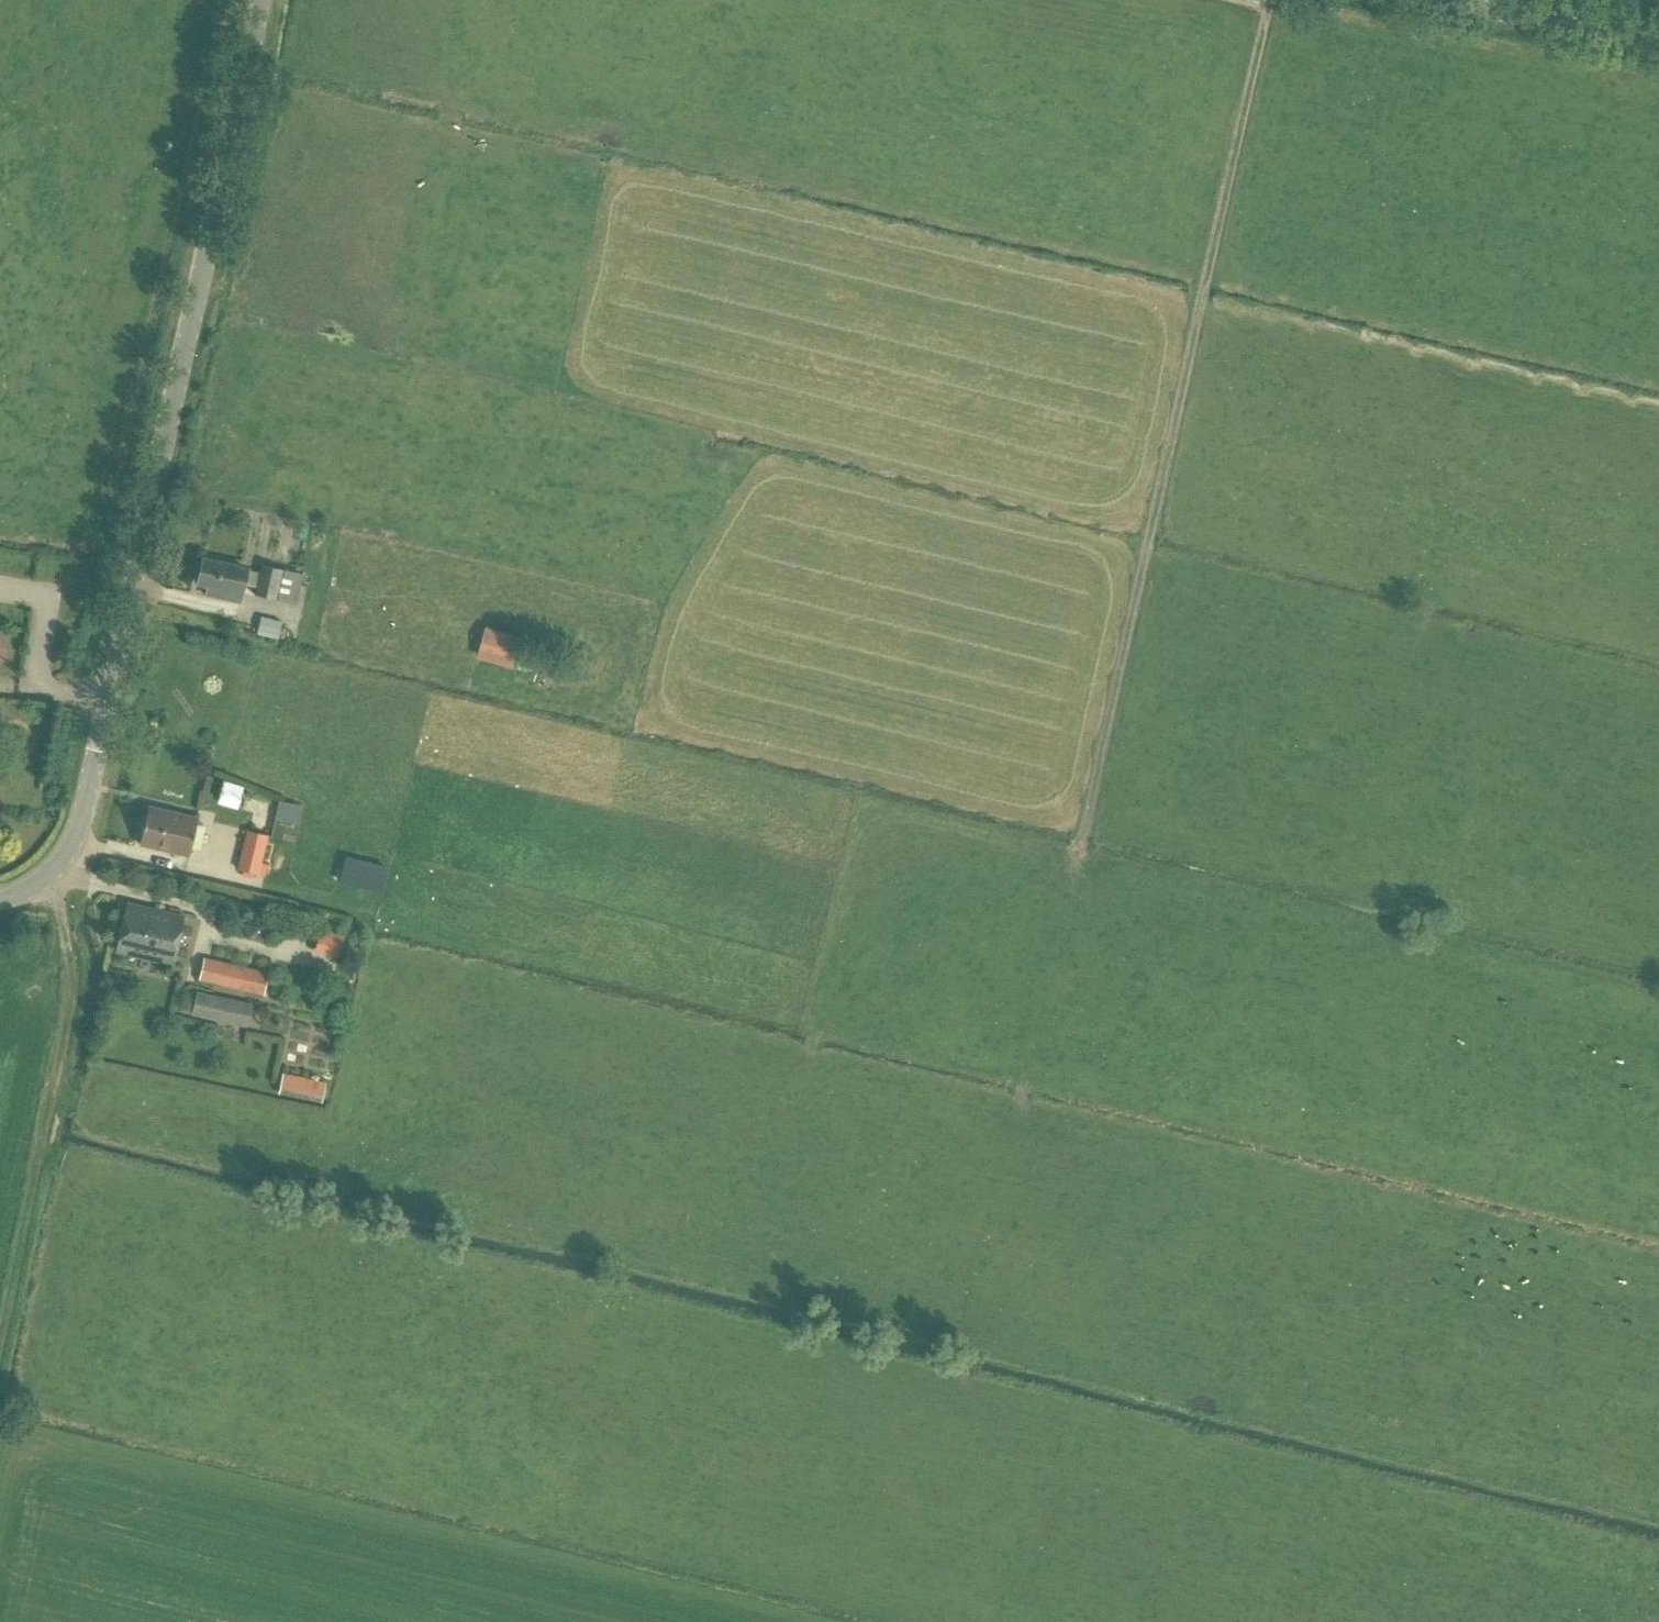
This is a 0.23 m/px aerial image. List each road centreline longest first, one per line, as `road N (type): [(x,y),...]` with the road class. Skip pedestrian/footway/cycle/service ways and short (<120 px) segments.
road 1 (unclassified): [(260,0),(76,846),(38,890),(0,899)]
road 2 (residential): [(1658,50),(1413,0)]

